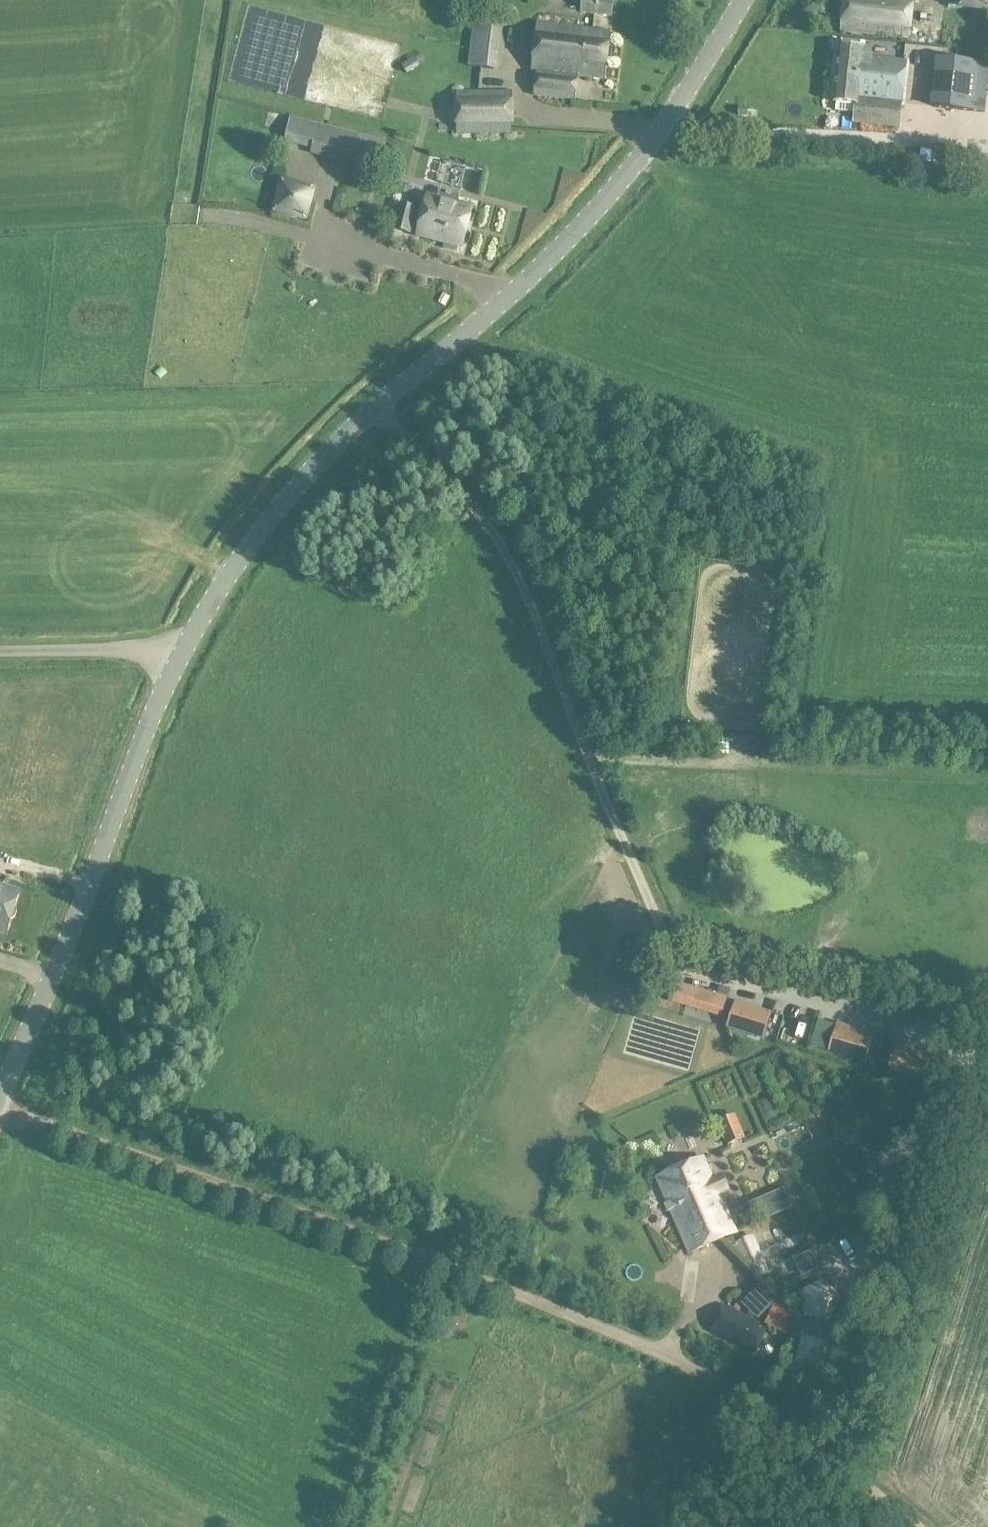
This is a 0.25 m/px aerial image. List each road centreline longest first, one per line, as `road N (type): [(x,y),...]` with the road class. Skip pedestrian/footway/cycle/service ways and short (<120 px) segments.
road 1 (unclassified): [(0,1094),(153,711),(259,535),(343,437),(470,335),(600,208),(682,105),(746,0)]
road 2 (track): [(798,1433),(754,1397),(532,1301),(0,1107)]
road 3 (track): [(914,1526),(798,1433)]

